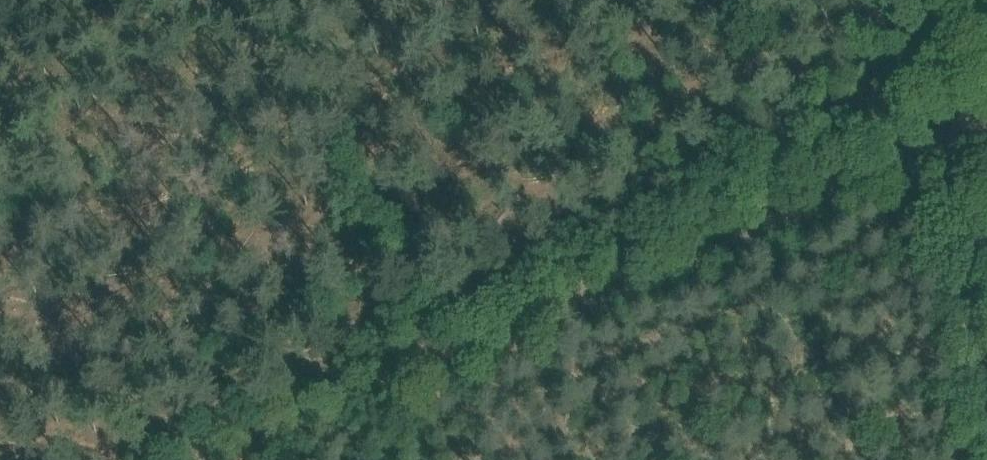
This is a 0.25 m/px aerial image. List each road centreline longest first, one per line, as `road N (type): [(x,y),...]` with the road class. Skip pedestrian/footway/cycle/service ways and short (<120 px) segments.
road 1 (track): [(398,370),(893,164)]
road 2 (track): [(288,0),(398,370)]
road 3 (track): [(185,459),(398,370)]
road 4 (track): [(964,132),(986,250)]

